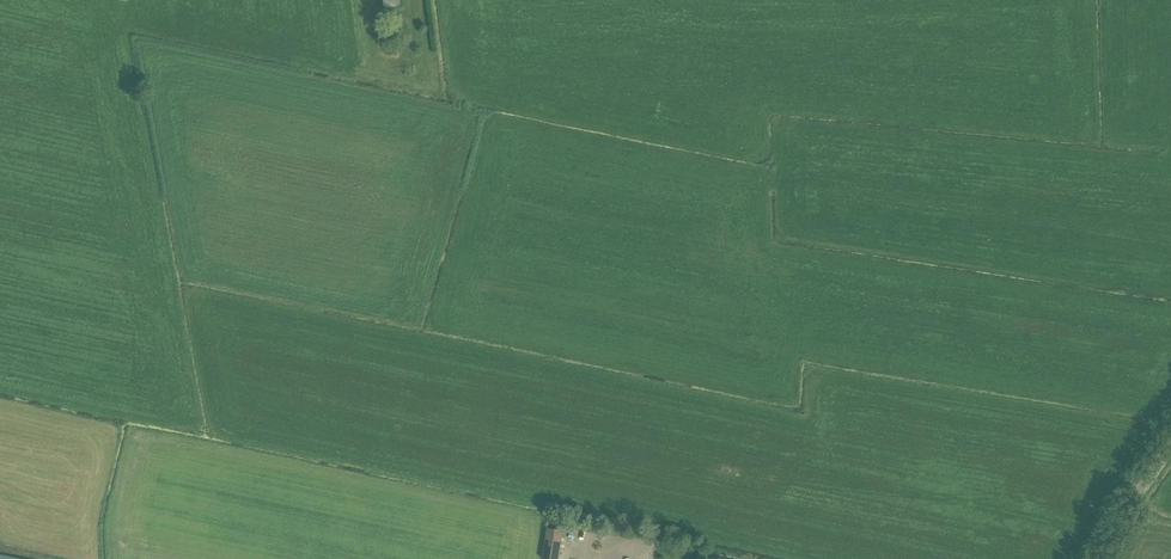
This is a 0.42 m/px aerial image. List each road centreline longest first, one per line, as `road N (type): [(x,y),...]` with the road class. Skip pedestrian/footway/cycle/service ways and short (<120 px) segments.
road 1 (tertiary): [(1105,558),(1170,453)]

